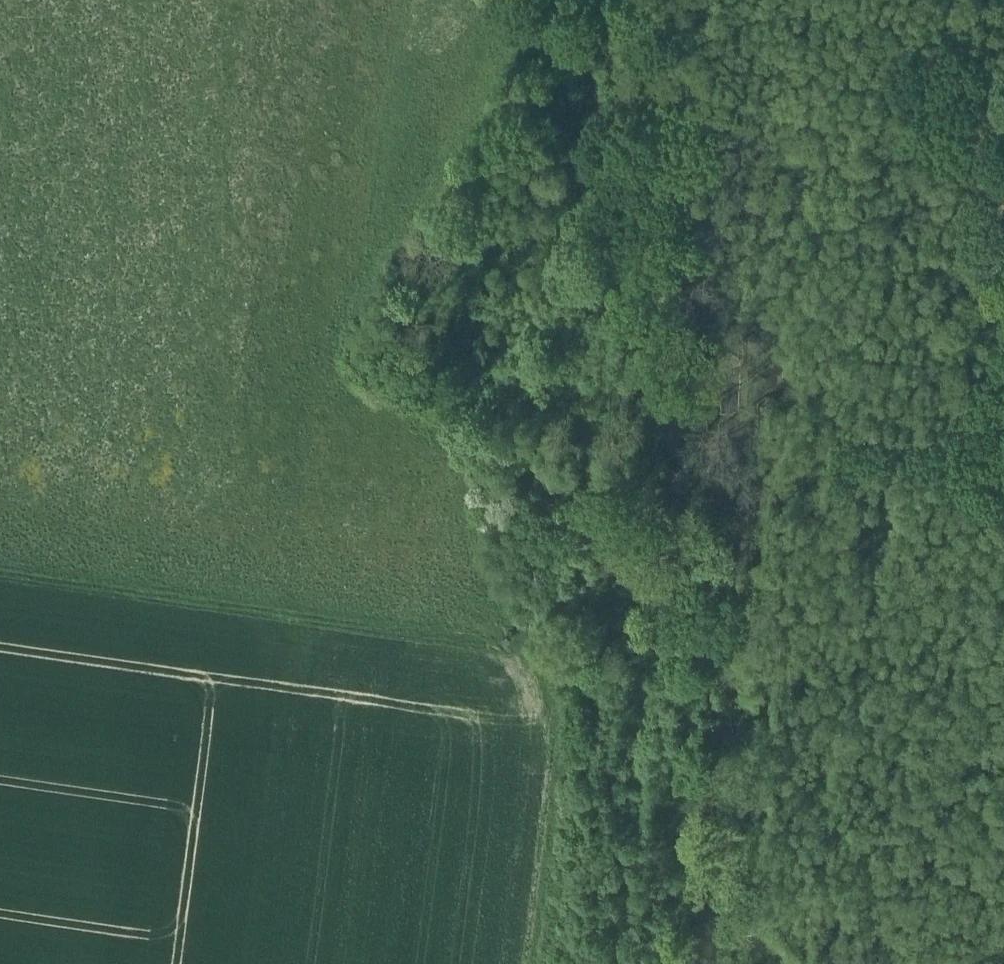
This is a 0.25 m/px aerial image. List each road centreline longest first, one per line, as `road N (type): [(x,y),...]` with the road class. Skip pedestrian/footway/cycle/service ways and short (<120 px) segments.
road 1 (track): [(0,575),(509,651)]

